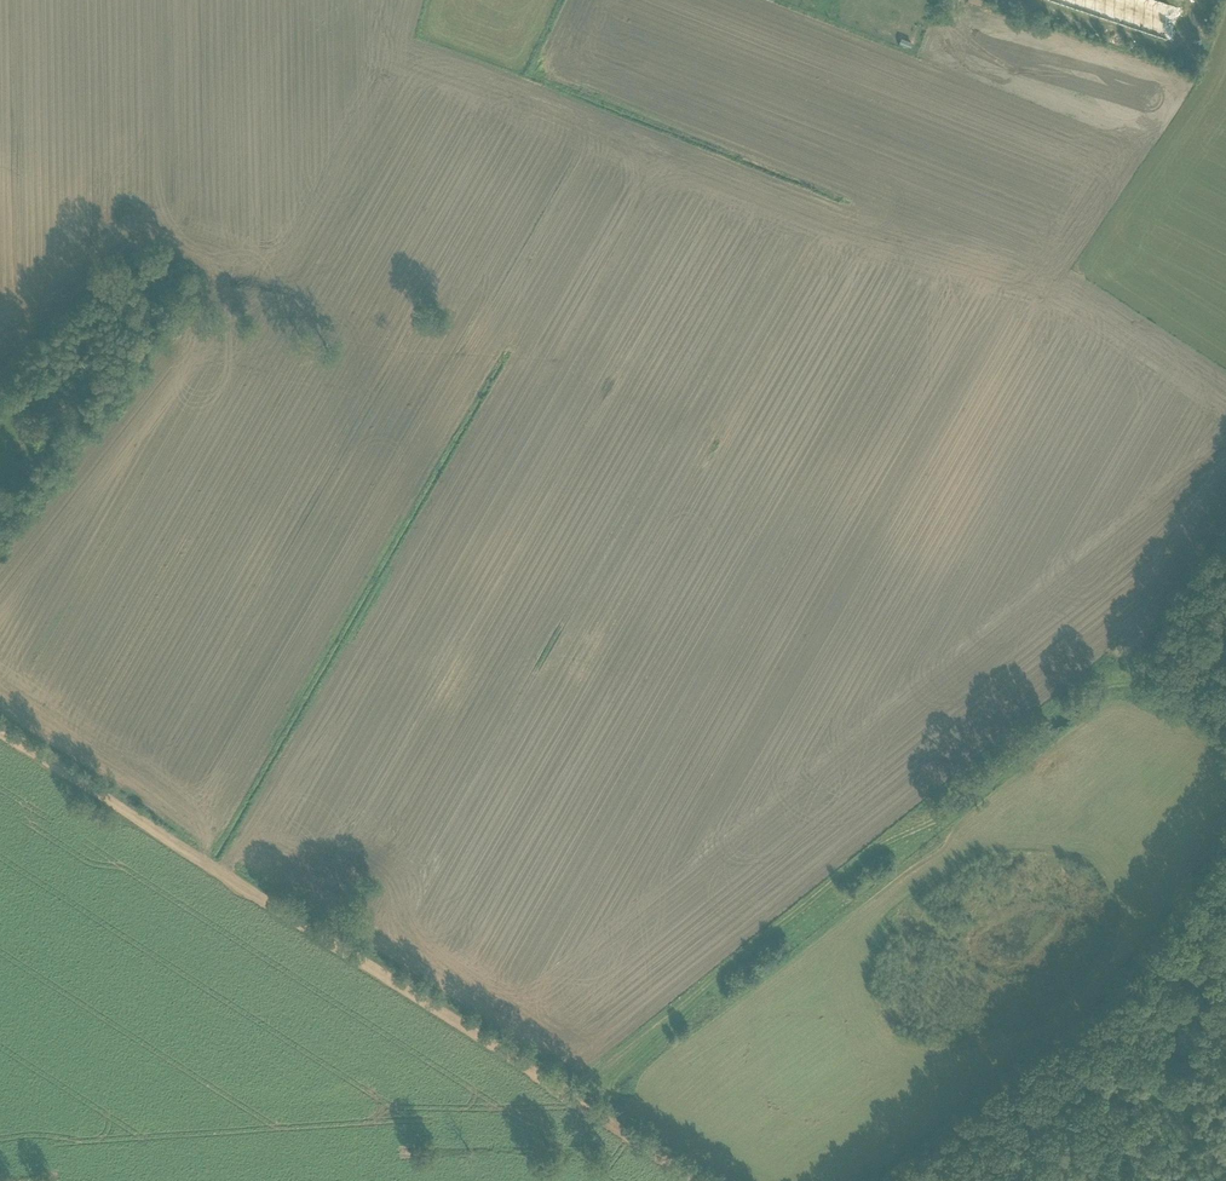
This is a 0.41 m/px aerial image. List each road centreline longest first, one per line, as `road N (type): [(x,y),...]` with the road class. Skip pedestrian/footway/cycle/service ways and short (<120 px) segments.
road 1 (track): [(1225,568),(1180,641),(1141,681),(1092,673),(564,1094)]
road 2 (track): [(696,1180),(0,735)]

